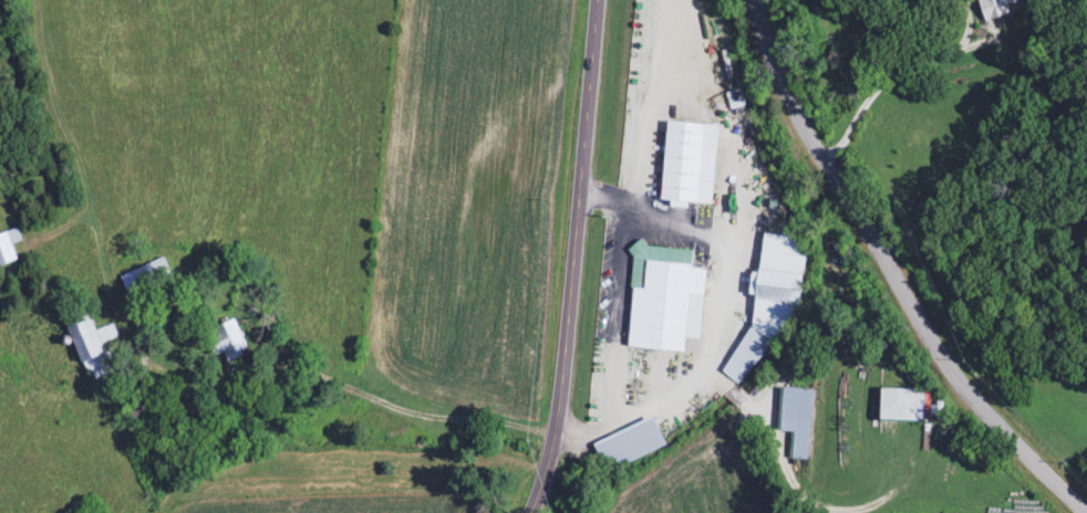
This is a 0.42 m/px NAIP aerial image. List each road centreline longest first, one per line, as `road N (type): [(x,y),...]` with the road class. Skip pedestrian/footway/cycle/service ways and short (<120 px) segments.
road 1 (residential): [(1085,512),(951,367),(785,94),(759,0)]
road 2 (residential): [(559,435),(422,419),(241,346),(165,360),(0,284)]
road 3 (secondary): [(601,0),(563,409),(535,512)]

